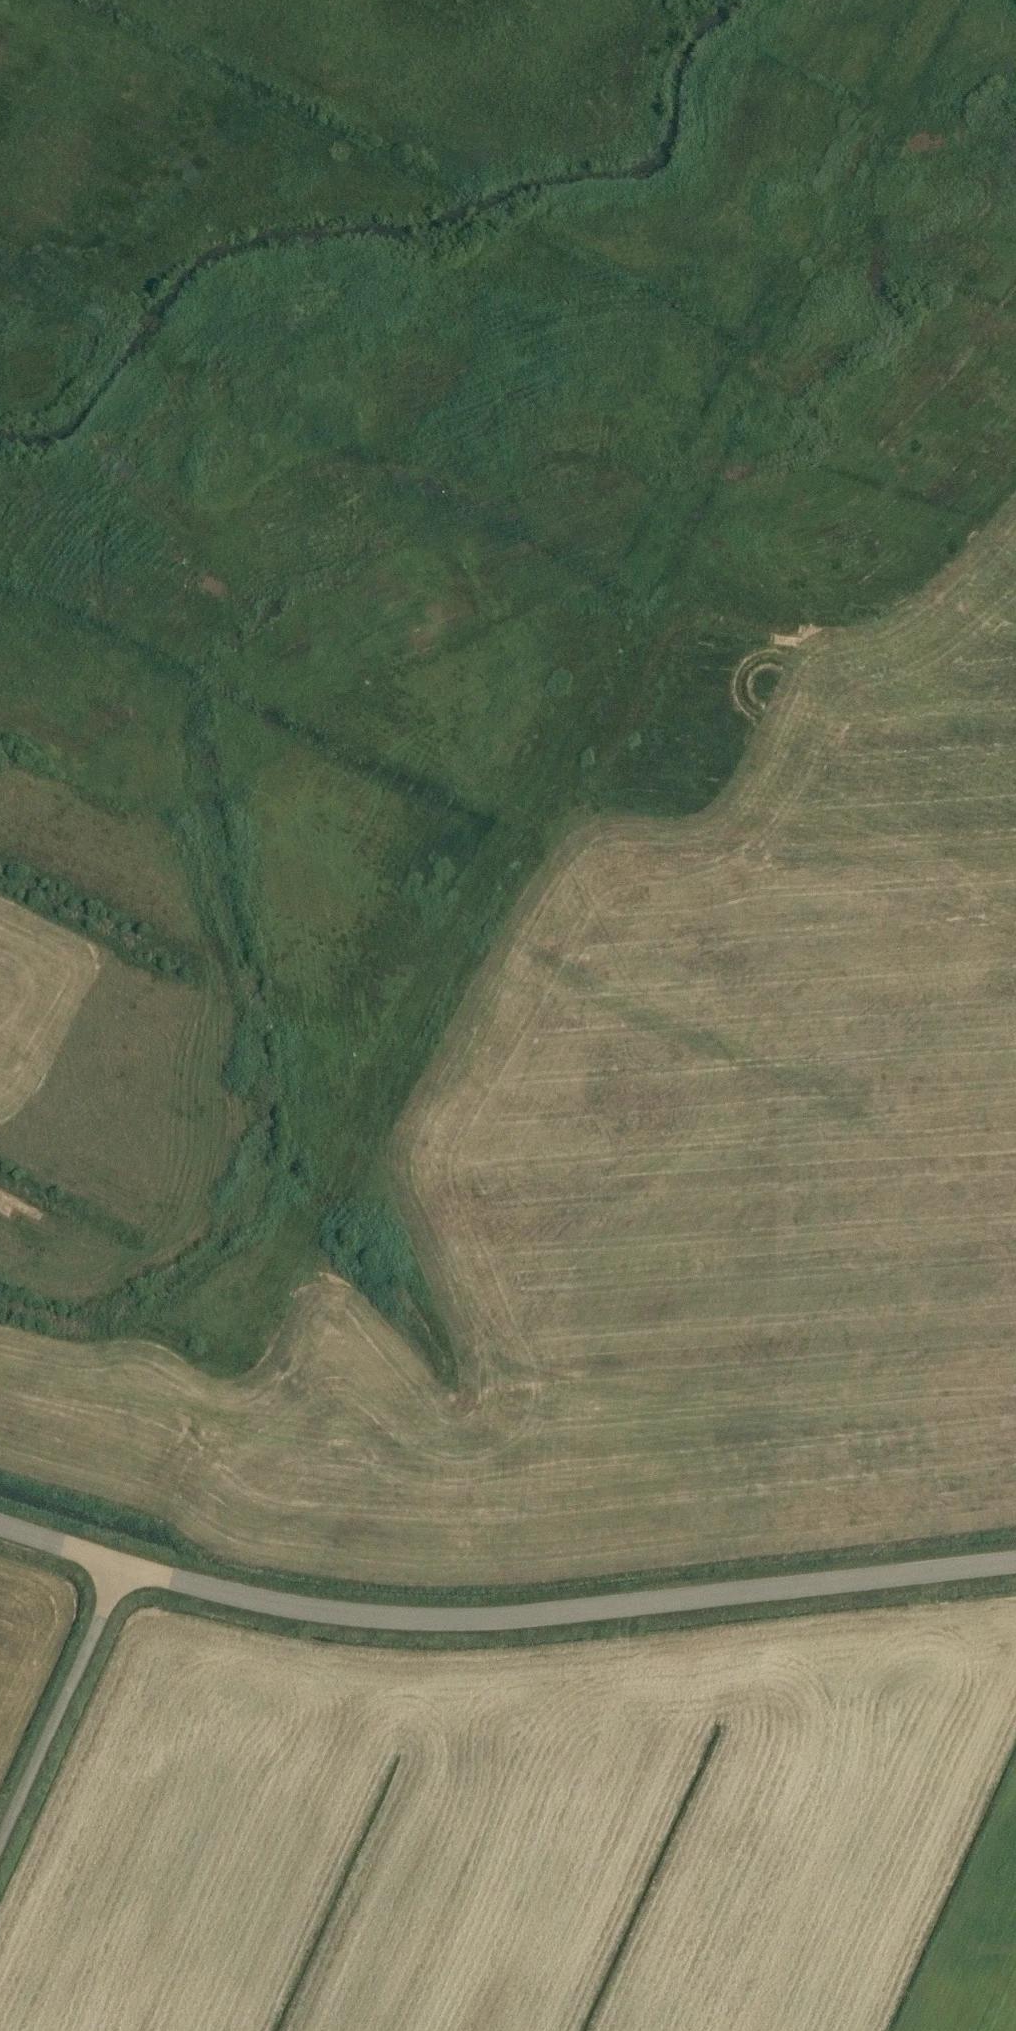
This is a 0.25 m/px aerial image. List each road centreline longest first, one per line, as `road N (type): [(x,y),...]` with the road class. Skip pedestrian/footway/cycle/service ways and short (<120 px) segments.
road 1 (tertiary): [(1015,1561),(473,1620),(283,1606),(123,1568)]
road 2 (unclassified): [(0,1840),(123,1568)]
road 3 (tertiary): [(123,1568),(0,1528)]

